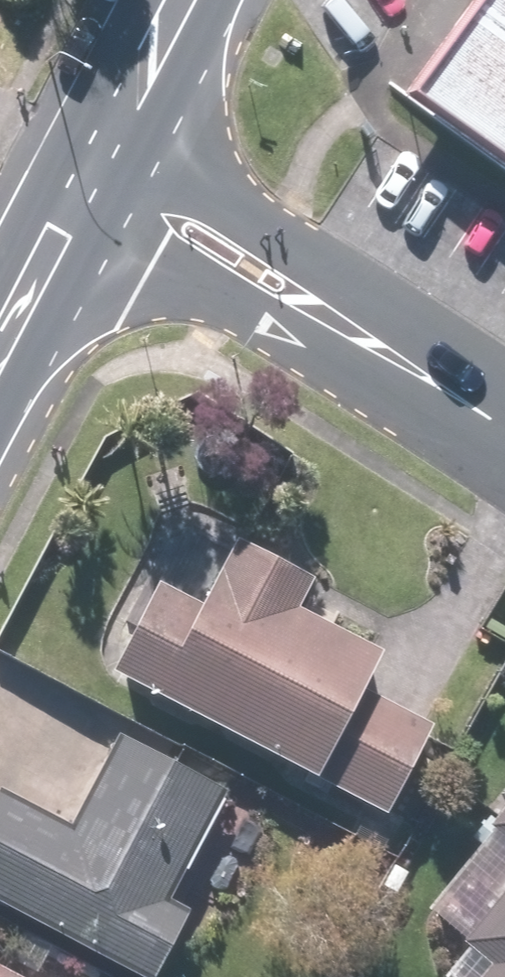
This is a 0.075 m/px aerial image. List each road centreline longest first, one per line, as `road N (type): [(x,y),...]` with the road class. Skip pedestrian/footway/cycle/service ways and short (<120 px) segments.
road 1 (residential): [(98,100),(295,246),(337,322)]
road 2 (residential): [(337,322),(246,309),(47,184)]
road 3 (residential): [(337,322),(504,439)]

